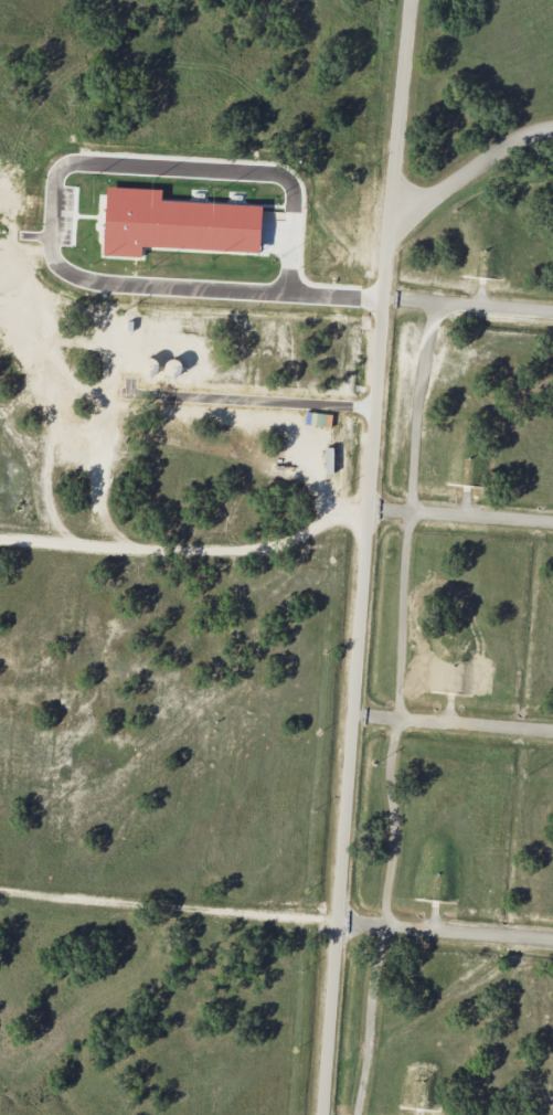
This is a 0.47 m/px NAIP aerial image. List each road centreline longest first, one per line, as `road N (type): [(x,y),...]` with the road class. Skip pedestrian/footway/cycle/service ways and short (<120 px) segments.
road 1 (residential): [(414,0),(323,1114)]
road 2 (residential): [(552,940),(0,893)]
road 3 (residential): [(369,507),(333,513),(296,541),(221,551),(0,540)]
road 4 (residential): [(351,713),(552,729)]
road 5 (residential): [(390,242),(531,130),(552,128)]
road 6 (residential): [(369,507),(552,521)]
road 7 (residential): [(384,301),(552,315)]

